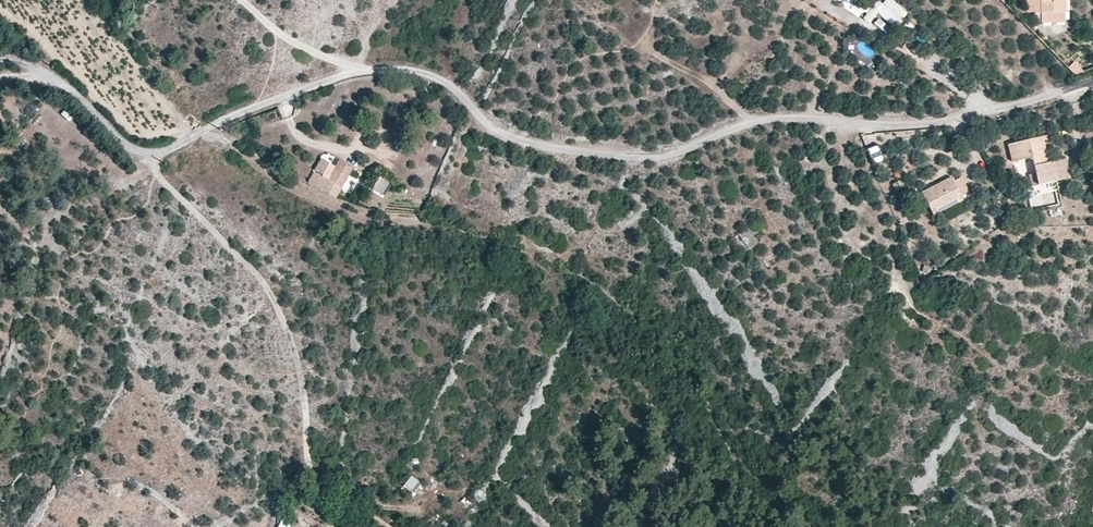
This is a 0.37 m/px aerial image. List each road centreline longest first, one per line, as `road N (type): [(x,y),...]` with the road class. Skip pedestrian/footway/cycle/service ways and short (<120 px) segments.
road 1 (unclassified): [(1092,83),(923,124),(741,122),(657,159),(516,138),(485,124),(454,84),(416,72),(354,72),(145,161),(94,106),(51,76),(0,77)]
road 2 (track): [(155,155),(163,178),(266,282),(304,382),(311,484),(326,504),(389,526)]
road 3 (track): [(373,72),(295,43),(242,0)]
road 4 (track): [(642,44),(752,121)]

